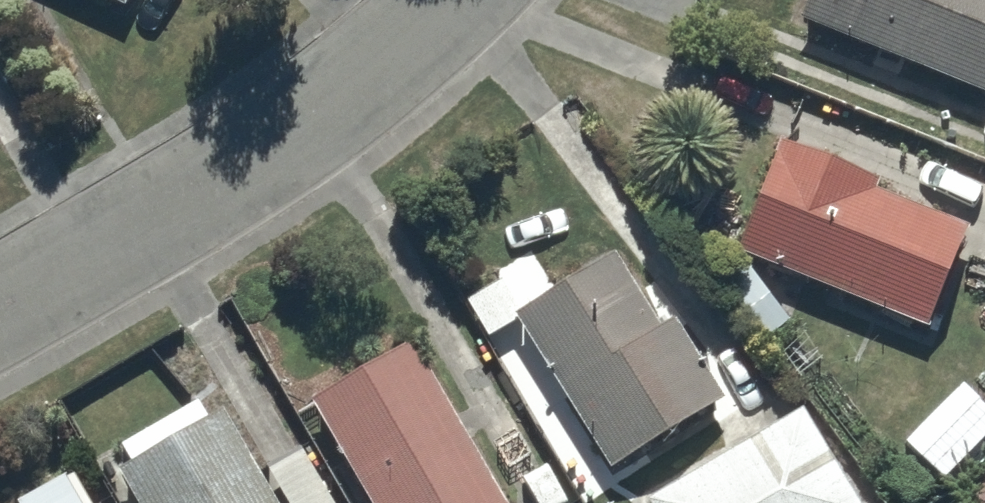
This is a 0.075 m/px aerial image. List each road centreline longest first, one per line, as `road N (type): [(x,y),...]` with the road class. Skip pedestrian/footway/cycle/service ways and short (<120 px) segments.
road 1 (residential): [(0,314),(198,200),(343,96),(451,0)]

